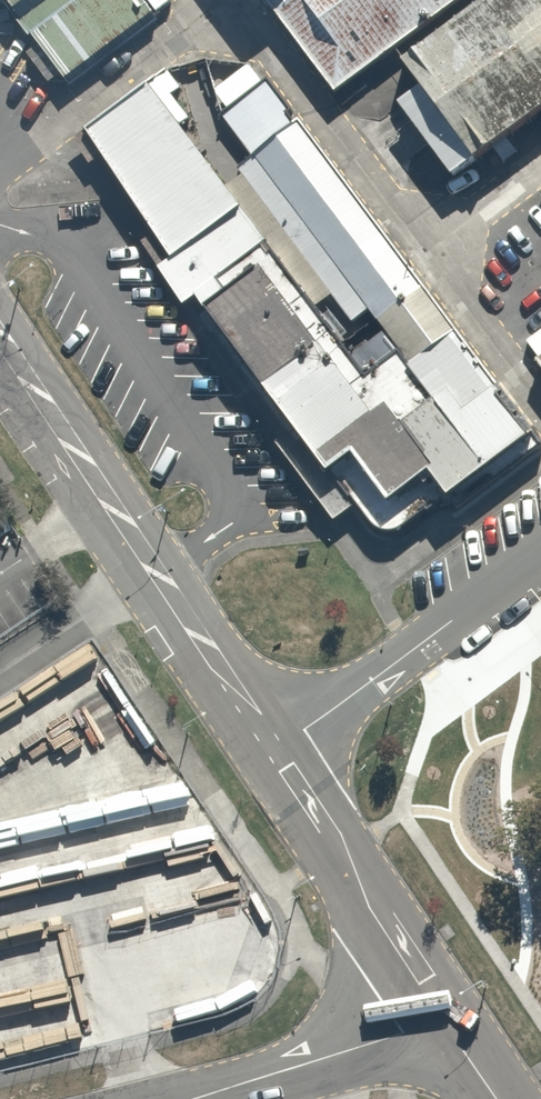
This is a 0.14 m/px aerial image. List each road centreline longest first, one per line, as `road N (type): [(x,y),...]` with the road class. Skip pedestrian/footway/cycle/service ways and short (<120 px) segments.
road 1 (tertiary): [(0,337),(275,750)]
road 2 (unclassified): [(540,551),(275,750)]
road 3 (tertiary): [(275,750),(440,1009)]
road 4 (residential): [(195,1098),(405,1033),(440,1009)]

